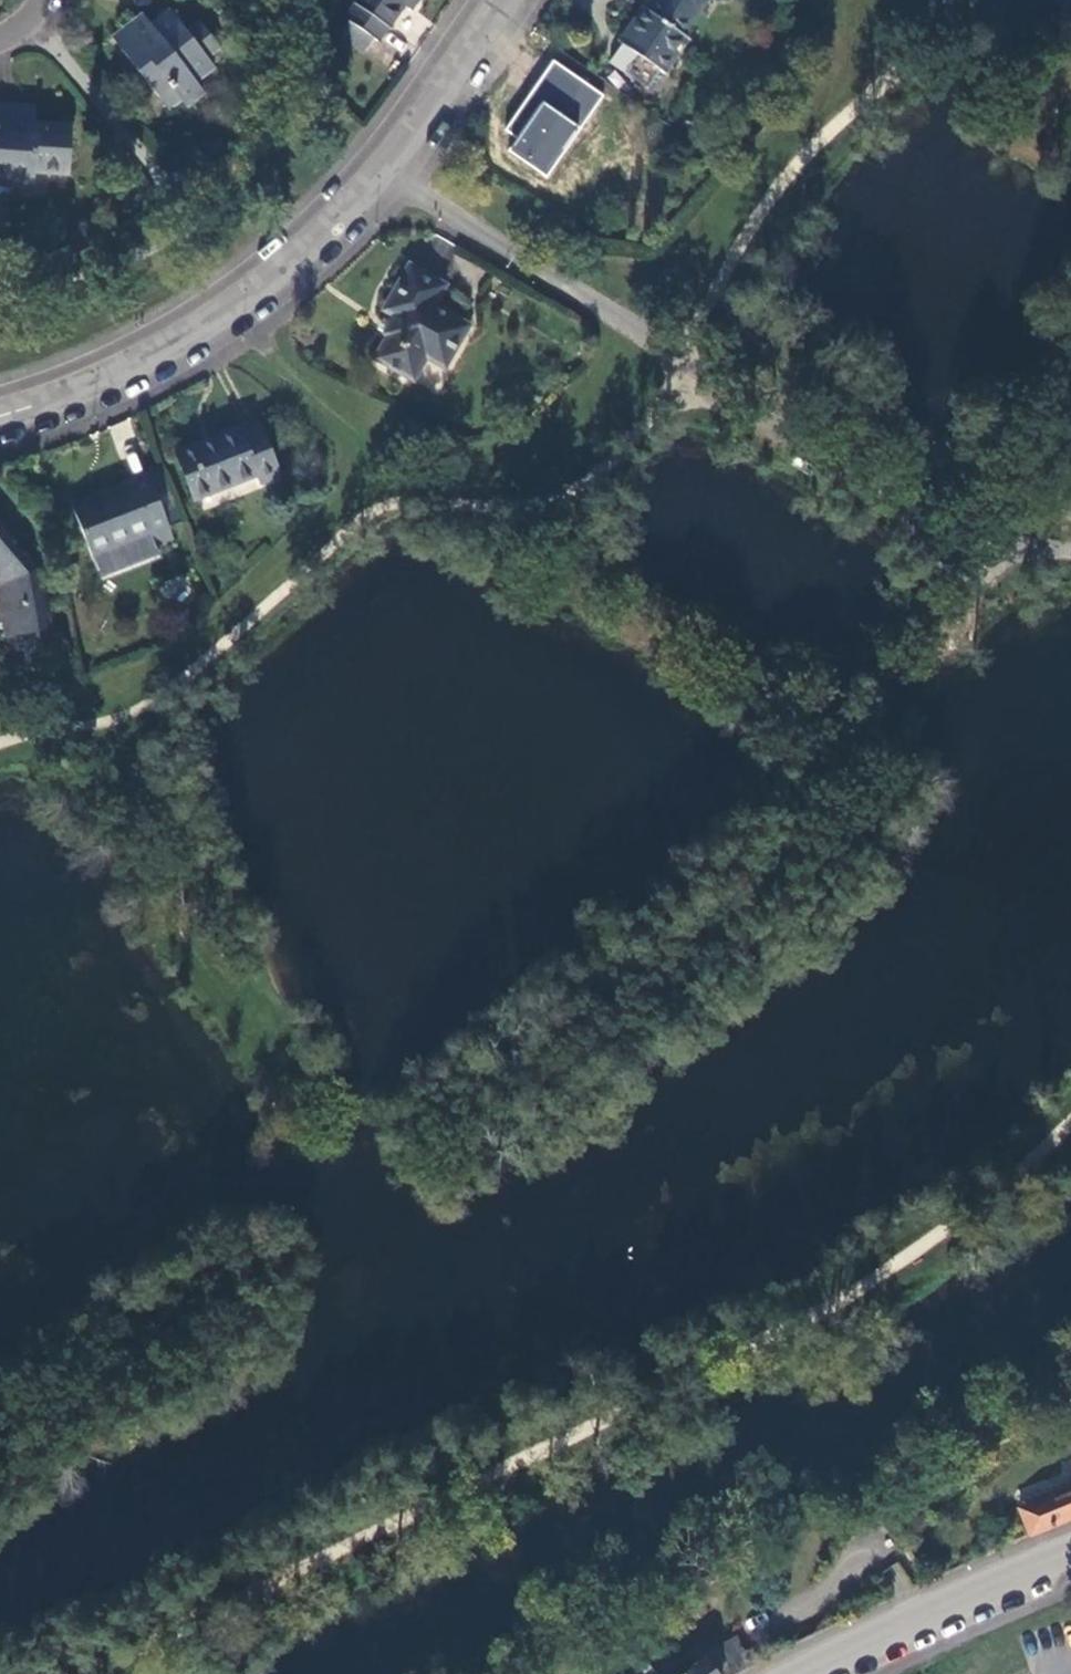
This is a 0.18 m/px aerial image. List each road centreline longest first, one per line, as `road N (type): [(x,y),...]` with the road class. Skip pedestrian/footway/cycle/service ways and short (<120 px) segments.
road 1 (tertiary): [(0,415),(81,388),(230,310),(312,244),(383,170),(501,0)]
road 2 (tertiary): [(806,1673),(1000,1581),(1070,1556)]

